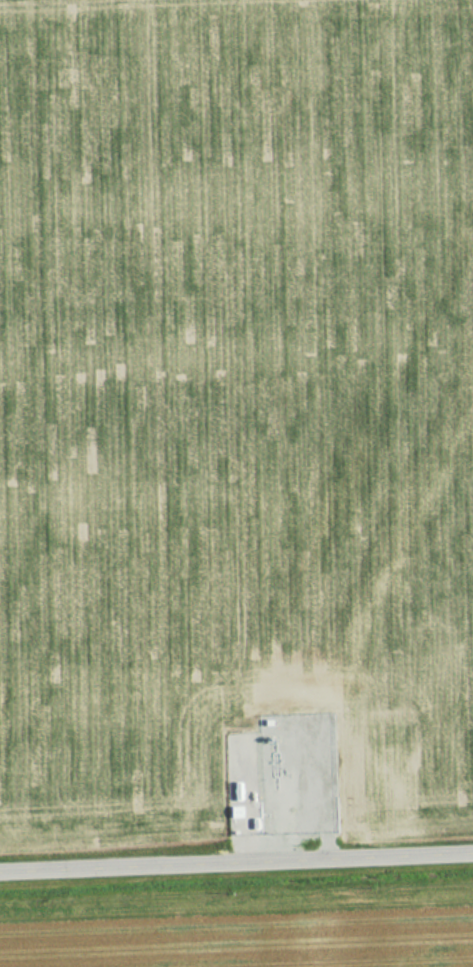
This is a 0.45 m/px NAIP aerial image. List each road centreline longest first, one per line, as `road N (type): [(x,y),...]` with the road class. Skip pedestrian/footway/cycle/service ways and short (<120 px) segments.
road 1 (residential): [(0,876),(472,857)]

